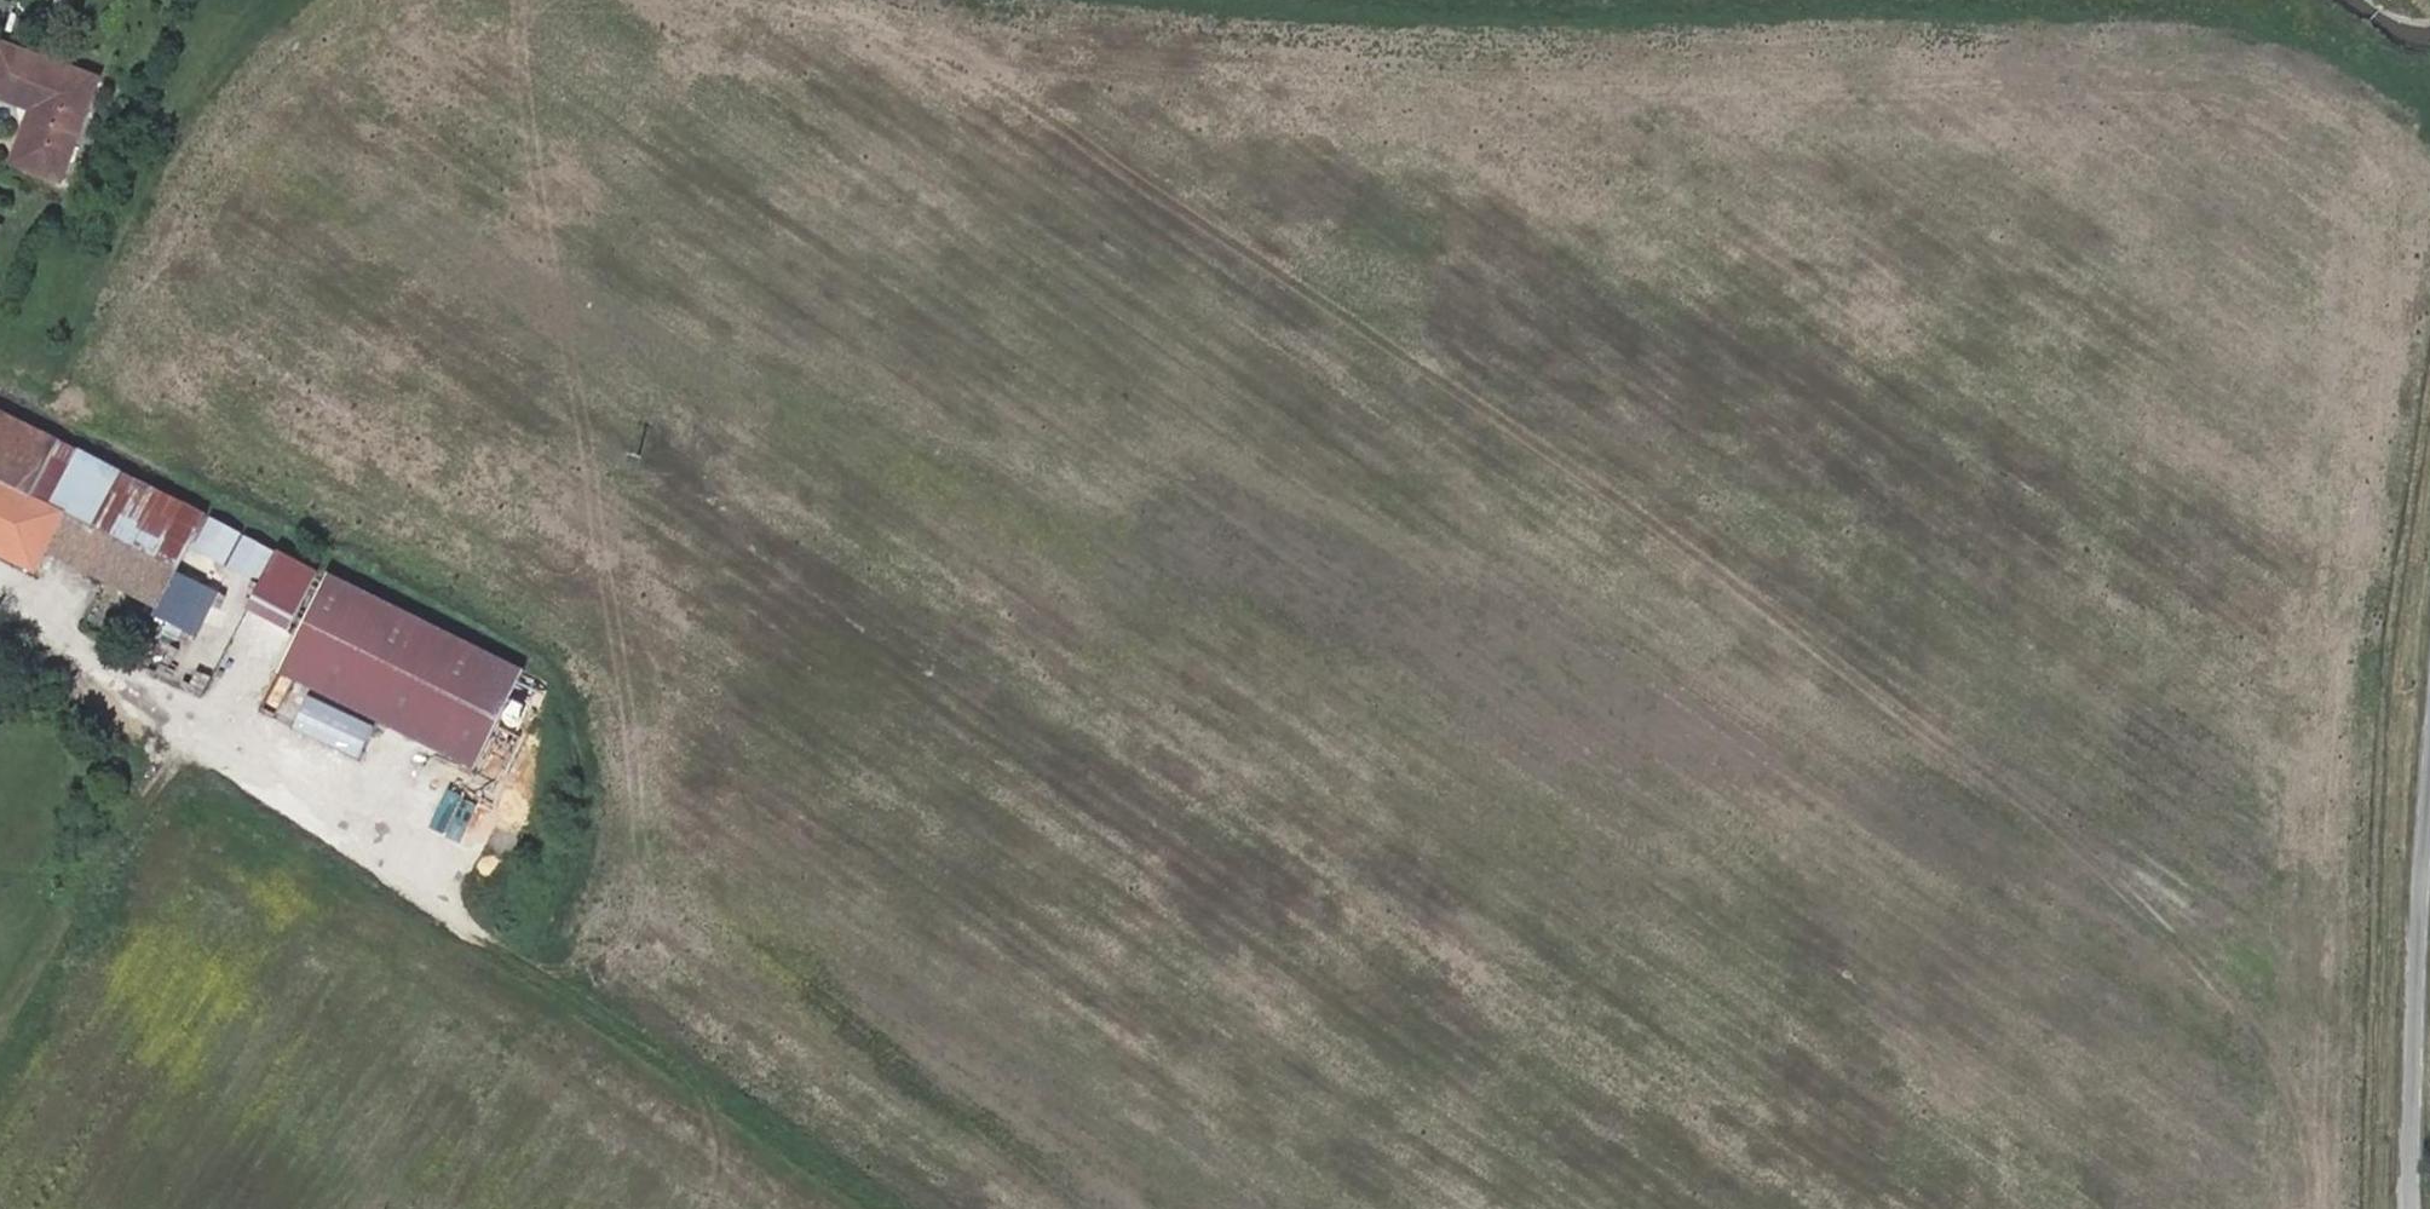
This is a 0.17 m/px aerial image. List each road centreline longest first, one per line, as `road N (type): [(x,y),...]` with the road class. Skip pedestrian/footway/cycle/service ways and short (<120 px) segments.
road 1 (residential): [(2409,1208),(2429,769)]

